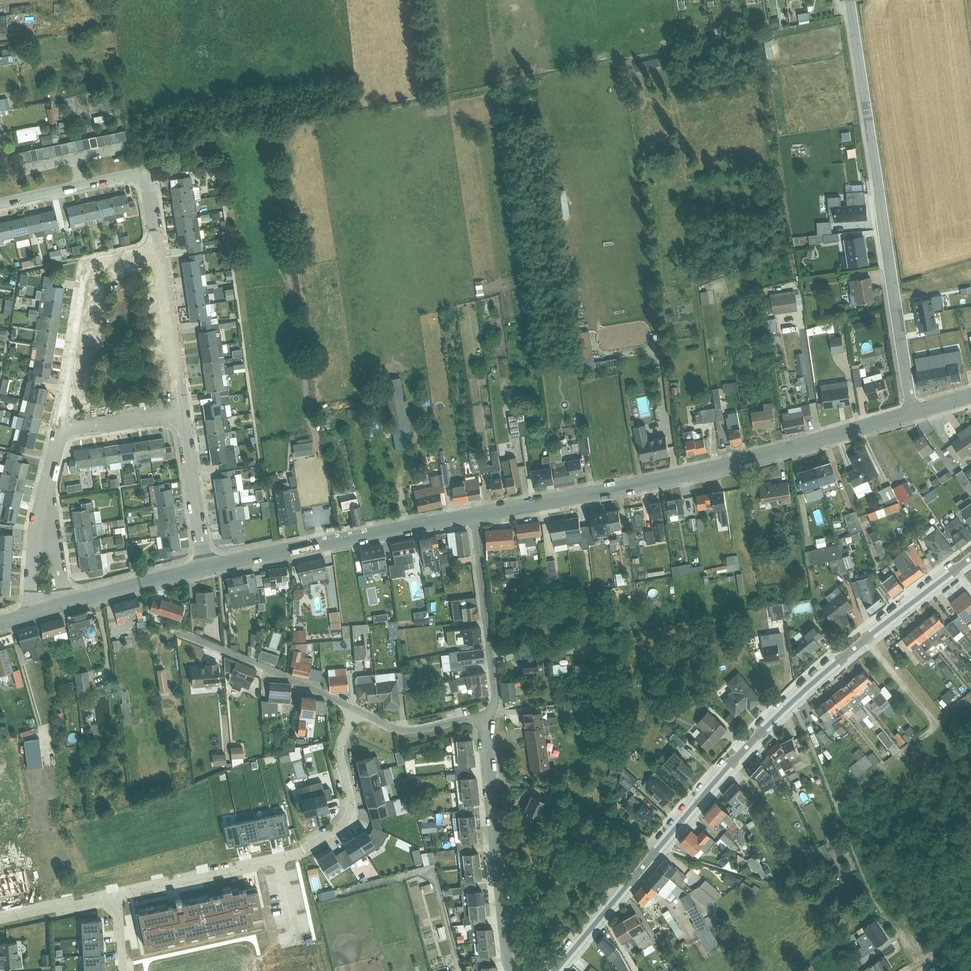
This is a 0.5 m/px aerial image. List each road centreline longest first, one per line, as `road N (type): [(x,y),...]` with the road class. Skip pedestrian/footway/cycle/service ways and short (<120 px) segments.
road 1 (tertiary): [(551,970),(793,702),(970,557)]
road 2 (tertiary): [(473,515),(719,468),(914,413)]
road 3 (residential): [(849,0),(914,413)]
road 4 (track): [(793,702),(878,907),(918,970)]
road 5 (tertiary): [(208,567),(473,515)]
road 6 (residential): [(483,718),(511,970)]
road 7 (track): [(835,804),(937,724),(864,641)]
road 8 (residential): [(0,204),(149,173),(162,257)]
road 9 (residential): [(60,430),(89,284),(105,268),(162,257)]
road 10 (residential): [(483,718),(493,691),(473,515)]
road 11 (residential): [(356,711),(179,633)]
road 12 (residential): [(121,896),(304,847)]
road 13 (residential): [(356,711),(342,741),(348,814),(304,847)]
road 14 (residential): [(182,412),(208,567)]
road 15 (residential): [(162,257),(182,412)]
road 16 (tertiary): [(64,606),(208,567)]
road 17 (residential): [(483,718),(403,731),(356,711)]
road 18 (residential): [(0,921),(121,896)]
road 19 (residential): [(182,412),(60,430)]

